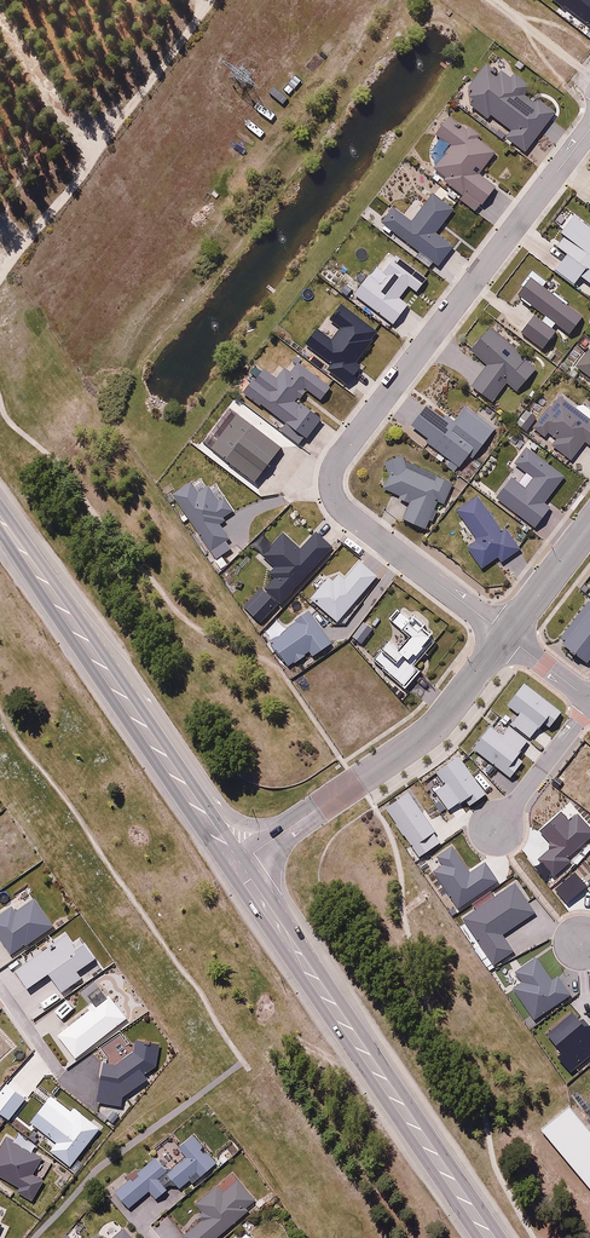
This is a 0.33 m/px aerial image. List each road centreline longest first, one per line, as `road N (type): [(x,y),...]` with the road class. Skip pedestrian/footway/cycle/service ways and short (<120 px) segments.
road 1 (residential): [(589,129),(342,455),(330,483),(340,508),(504,634)]
road 2 (primary): [(489,1237),(237,865)]
road 3 (primary): [(237,865),(0,517)]
road 4 (residential): [(237,865),(423,739),(504,634)]
road 5 (residential): [(589,706),(496,830)]
road 6 (residential): [(504,634),(589,523)]

